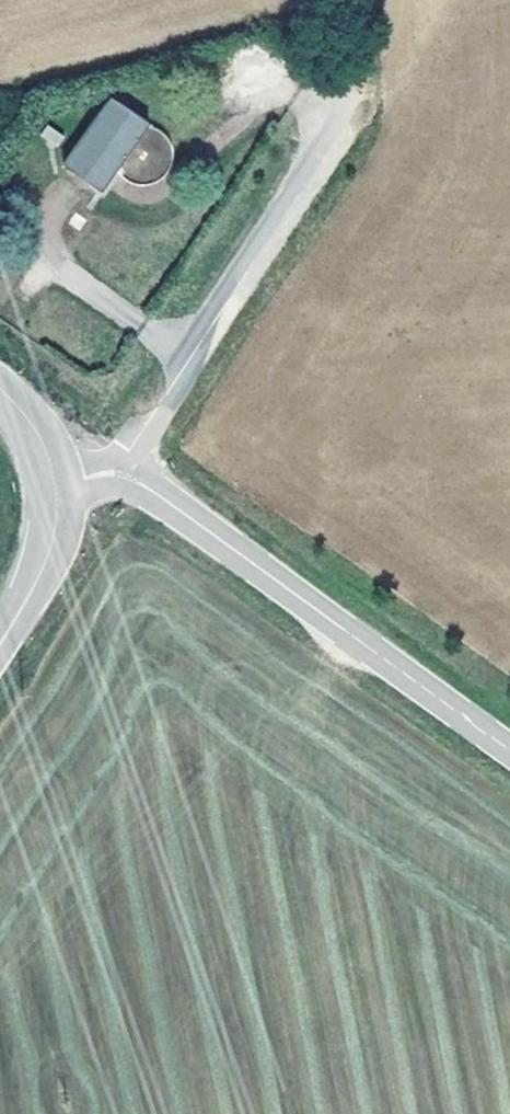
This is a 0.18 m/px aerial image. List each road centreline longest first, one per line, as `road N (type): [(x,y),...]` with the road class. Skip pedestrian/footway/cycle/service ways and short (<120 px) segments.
road 1 (unclassified): [(55,488),(124,472),(509,755)]
road 2 (tertiary): [(55,488),(59,522),(45,574),(0,652)]

